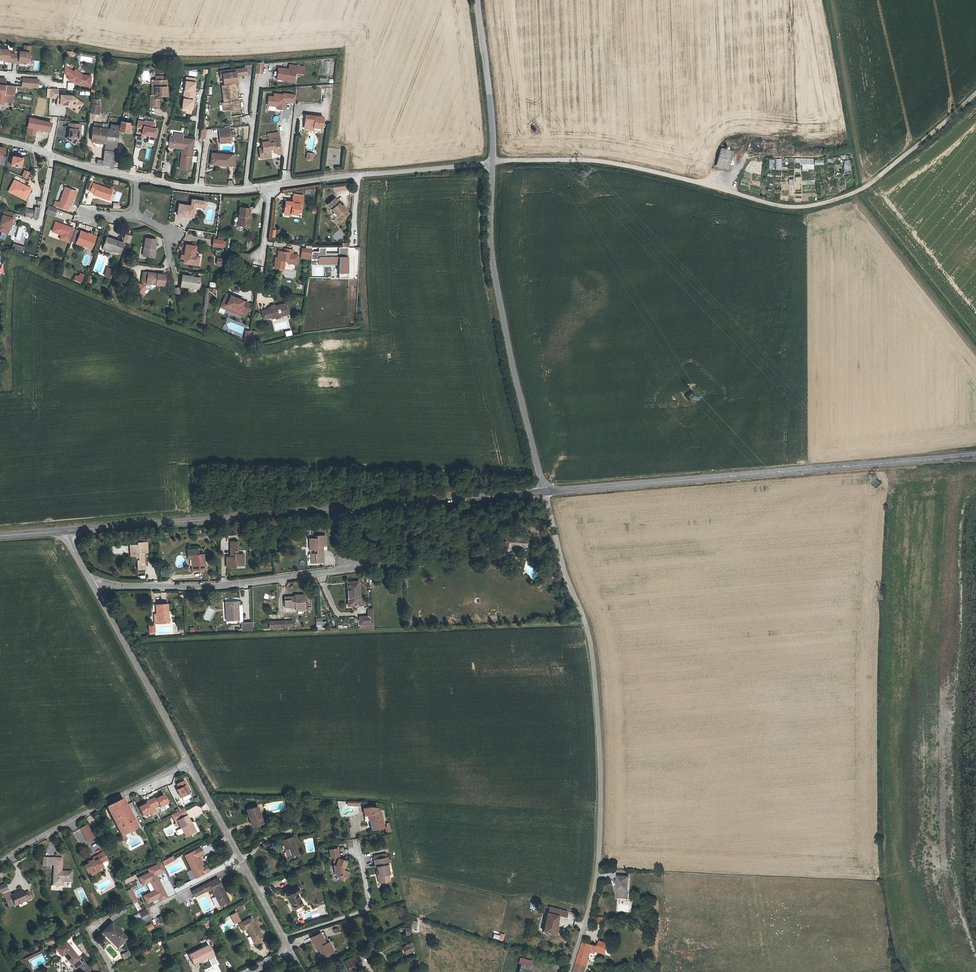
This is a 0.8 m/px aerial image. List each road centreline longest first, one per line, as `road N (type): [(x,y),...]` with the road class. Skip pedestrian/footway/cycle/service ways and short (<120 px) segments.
road 1 (track): [(491,163),(623,167),(797,208),(865,188),(975,92)]
road 2 (unclassified): [(570,971),(598,866),(597,720),(587,633),(543,492)]
road 3 (tertiary): [(64,531),(543,492)]
road 4 (tertiary): [(543,492),(975,457)]
road 5 (unclassified): [(543,492),(493,271),(491,163)]
road 6 (residential): [(189,762),(64,531)]
road 7 (residential): [(303,971),(189,762)]
road 8 (unclassified): [(0,863),(52,828),(189,762)]
road 9 (unclassified): [(491,163),(481,0)]
road 10 (residential): [(137,178),(0,139)]
road 11 (residential): [(272,186),(230,190),(137,178)]
road 12 (residential): [(491,163),(358,174)]

